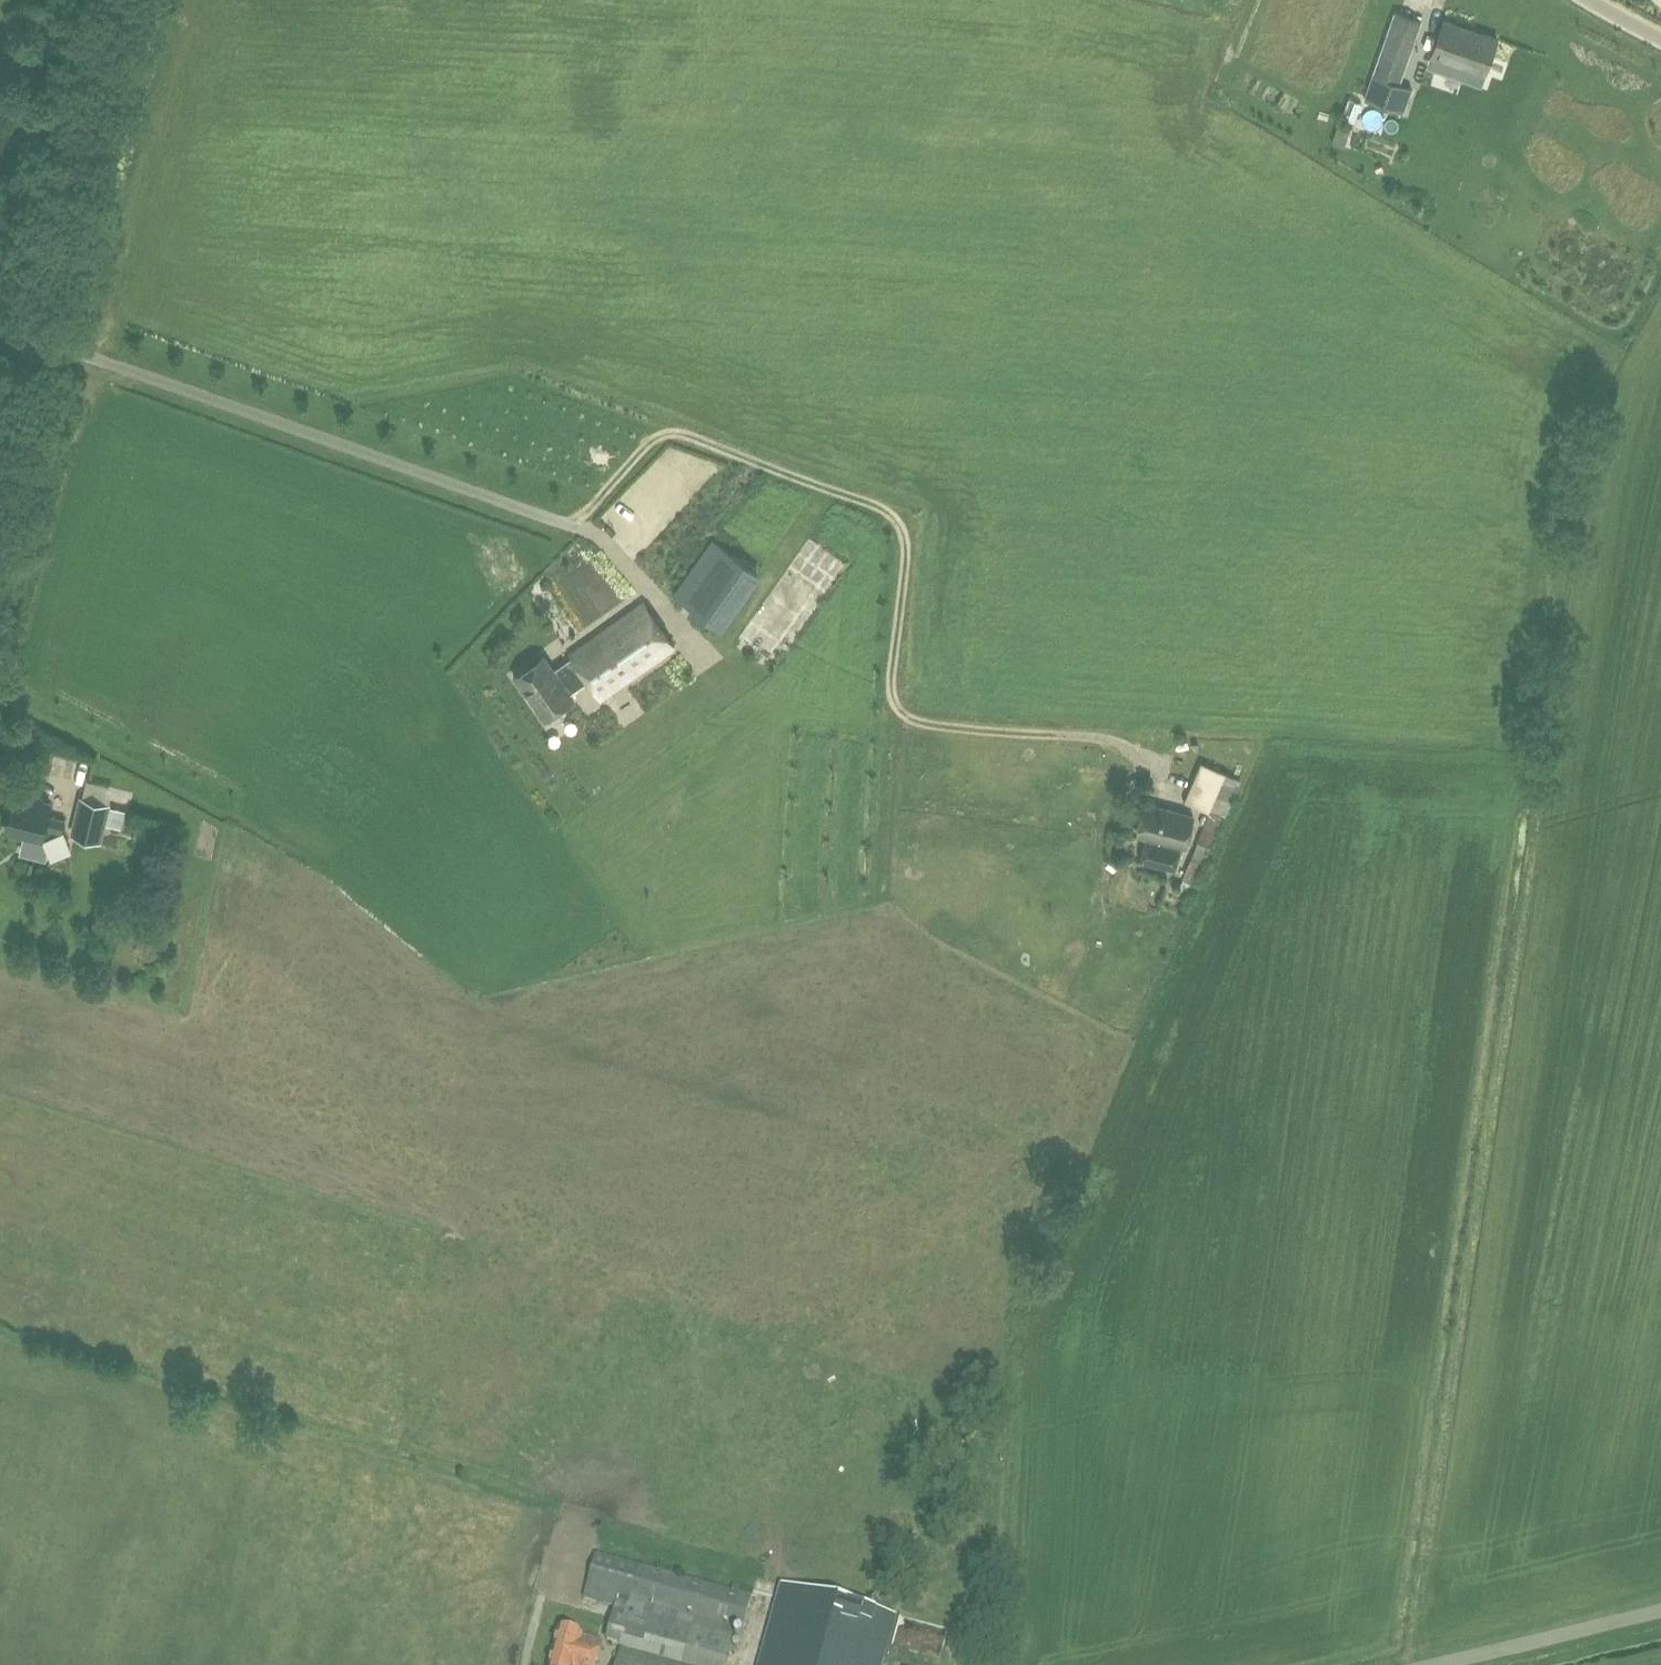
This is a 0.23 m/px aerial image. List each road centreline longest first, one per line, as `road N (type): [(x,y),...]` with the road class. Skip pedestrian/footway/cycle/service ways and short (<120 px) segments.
road 1 (tertiary): [(0,454),(114,0)]
road 2 (unclassified): [(1512,1664),(1660,1630)]

